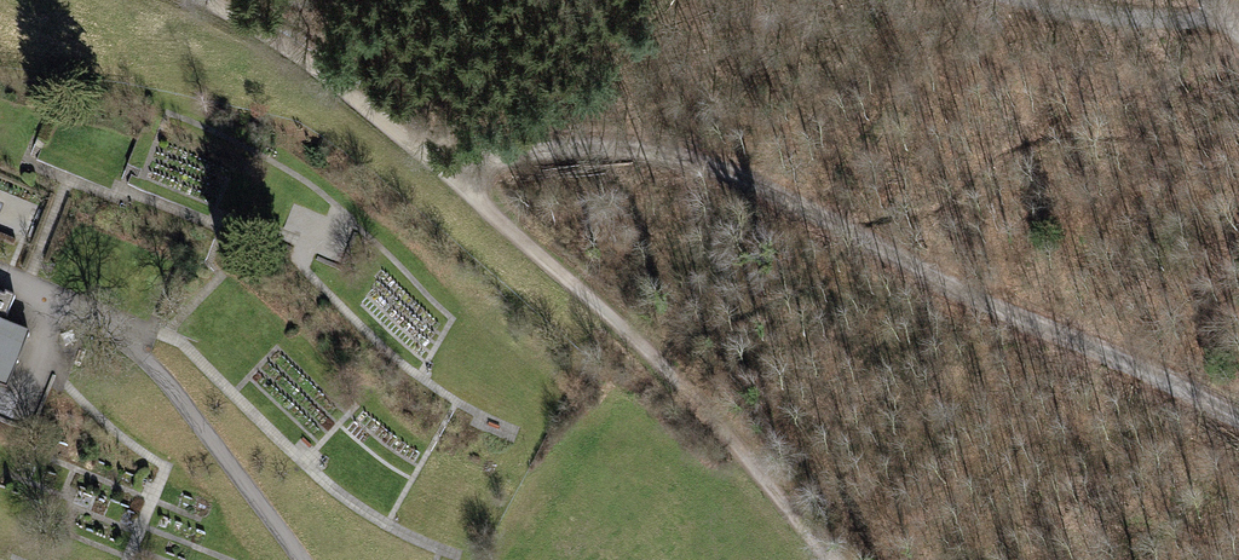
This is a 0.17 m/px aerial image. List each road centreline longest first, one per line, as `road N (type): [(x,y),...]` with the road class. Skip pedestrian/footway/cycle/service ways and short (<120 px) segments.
road 1 (track): [(1238,416),(807,206),(681,155),(568,146),(452,180)]
road 2 (track): [(833,559),(624,331),(353,99),(269,37),(200,0)]
road 3 (track): [(1238,23),(1036,0)]

